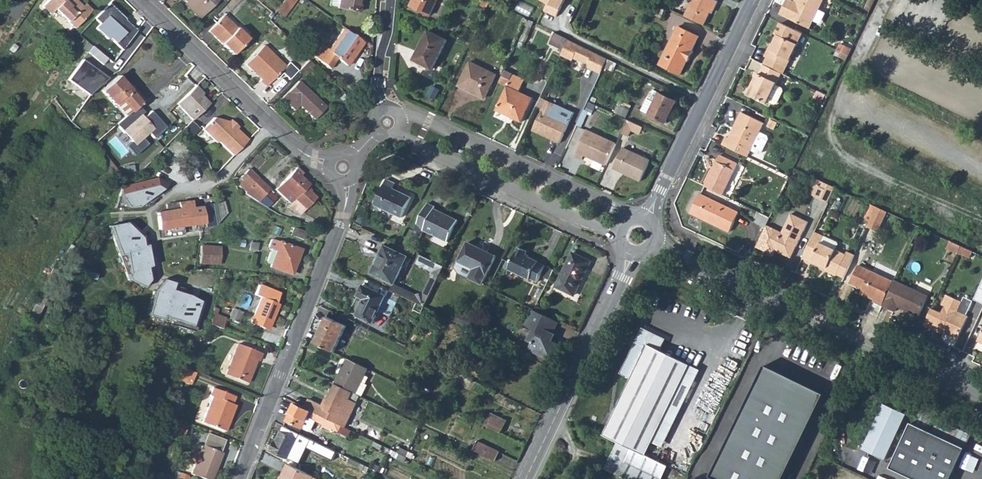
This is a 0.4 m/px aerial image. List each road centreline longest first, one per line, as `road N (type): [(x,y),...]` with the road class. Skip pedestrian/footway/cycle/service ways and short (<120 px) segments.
road 1 (residential): [(653,245),(981,396)]
road 2 (residential): [(243,478),(347,204),(343,168)]
road 3 (residential): [(631,220),(428,122),(407,115),(387,122)]
road 4 (residential): [(139,0),(293,145),(343,168)]
road 5 (residential): [(387,122),(418,145),(619,235)]
road 6 (tertiary): [(631,254),(525,478)]
road 7 (tertiary): [(752,0),(647,222)]
road 8 (residential): [(391,0),(378,83),(387,122)]

